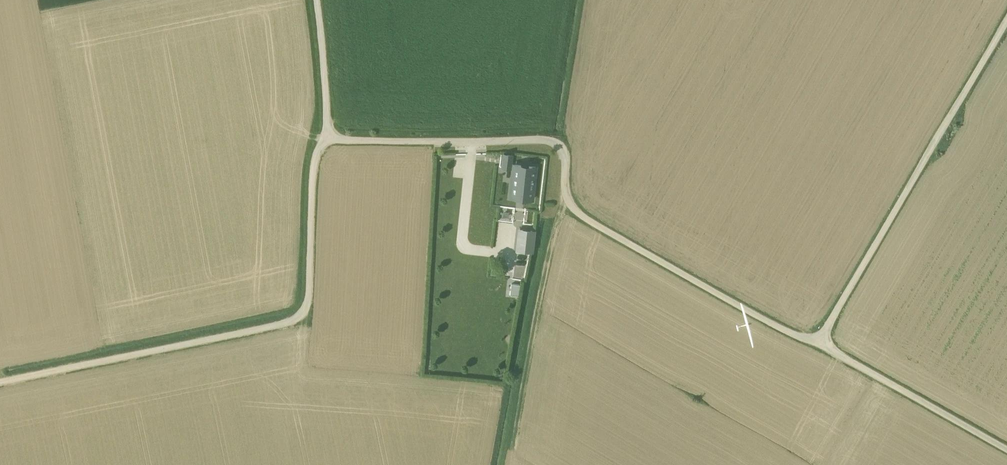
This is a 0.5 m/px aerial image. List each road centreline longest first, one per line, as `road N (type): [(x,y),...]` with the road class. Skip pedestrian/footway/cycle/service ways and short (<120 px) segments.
road 1 (unclassified): [(819,345),(587,218),(571,203),(561,143),(330,140)]
road 2 (unclassified): [(330,140),(314,168),(311,296),(302,309),(273,325),(0,380)]
road 3 (unclassified): [(1006,24),(819,345)]
road 4 (unclassified): [(819,345),(1006,450)]
road 5 (unclassified): [(330,140),(316,0)]

